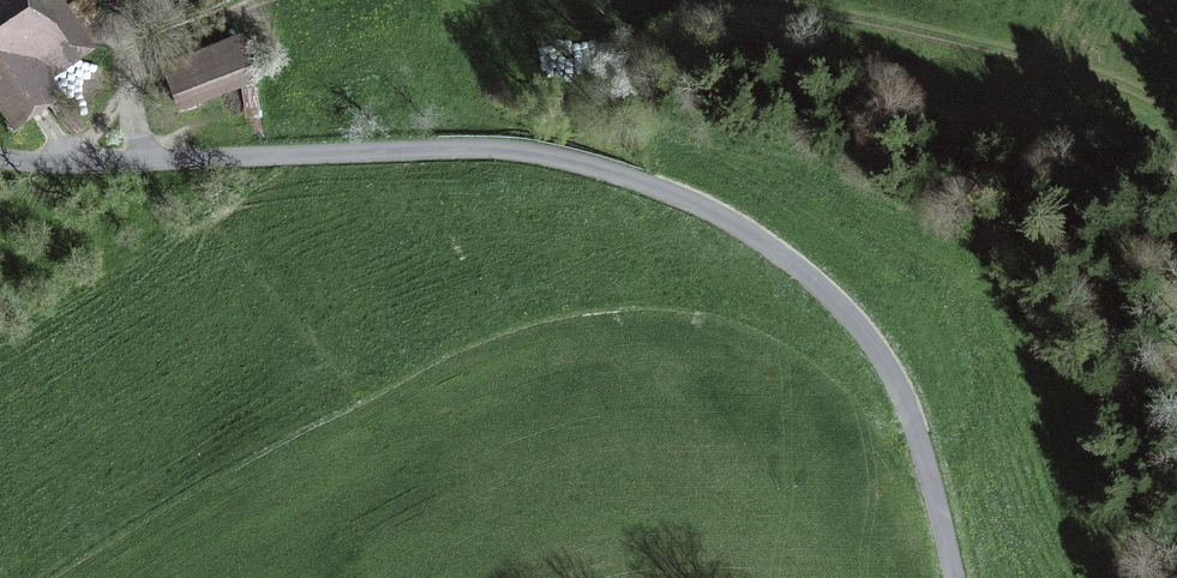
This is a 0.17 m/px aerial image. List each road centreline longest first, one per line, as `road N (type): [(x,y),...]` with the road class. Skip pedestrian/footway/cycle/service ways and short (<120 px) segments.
road 1 (unclassified): [(0,153),(143,161),(504,150),(591,166),(697,204),(808,274),(881,357),(912,417),(957,577)]
road 2 (track): [(1176,114),(1105,78),(1026,55),(758,0)]
road 3 (track): [(737,0),(628,25),(484,0)]
road 4 (track): [(260,0),(132,51),(143,161)]

